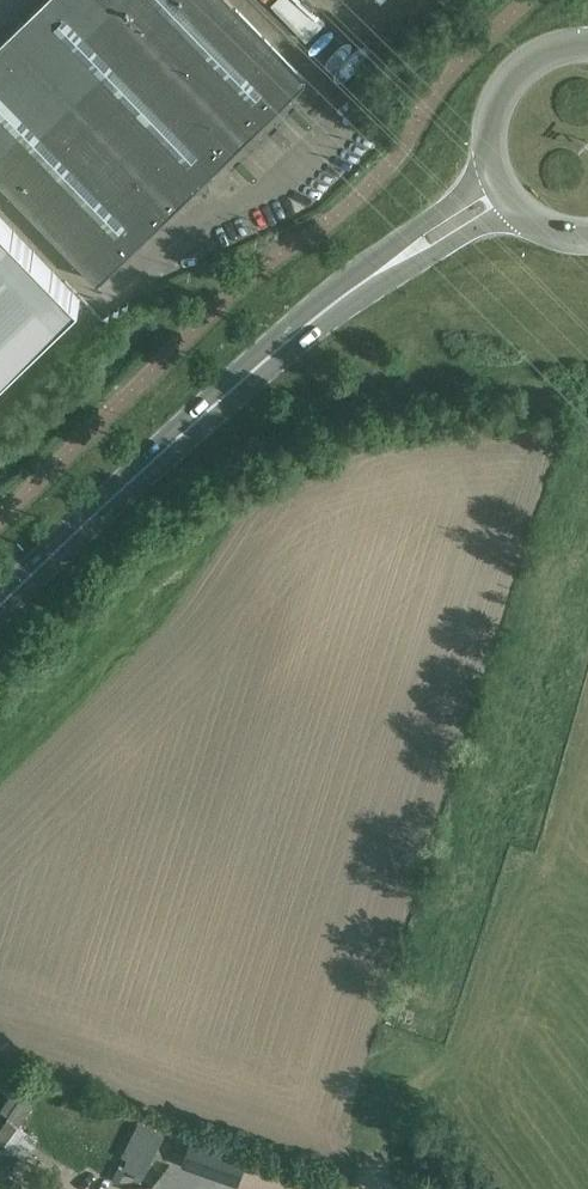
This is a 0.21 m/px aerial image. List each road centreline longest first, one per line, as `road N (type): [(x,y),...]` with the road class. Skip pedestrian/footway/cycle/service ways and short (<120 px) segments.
road 1 (secondary): [(0,604),(165,444),(363,282)]
road 2 (secondary): [(587,43),(553,48),(503,85),(489,114),(488,166)]
road 3 (secondary): [(488,166),(363,282)]
road 4 (secondary): [(363,282),(517,214)]

